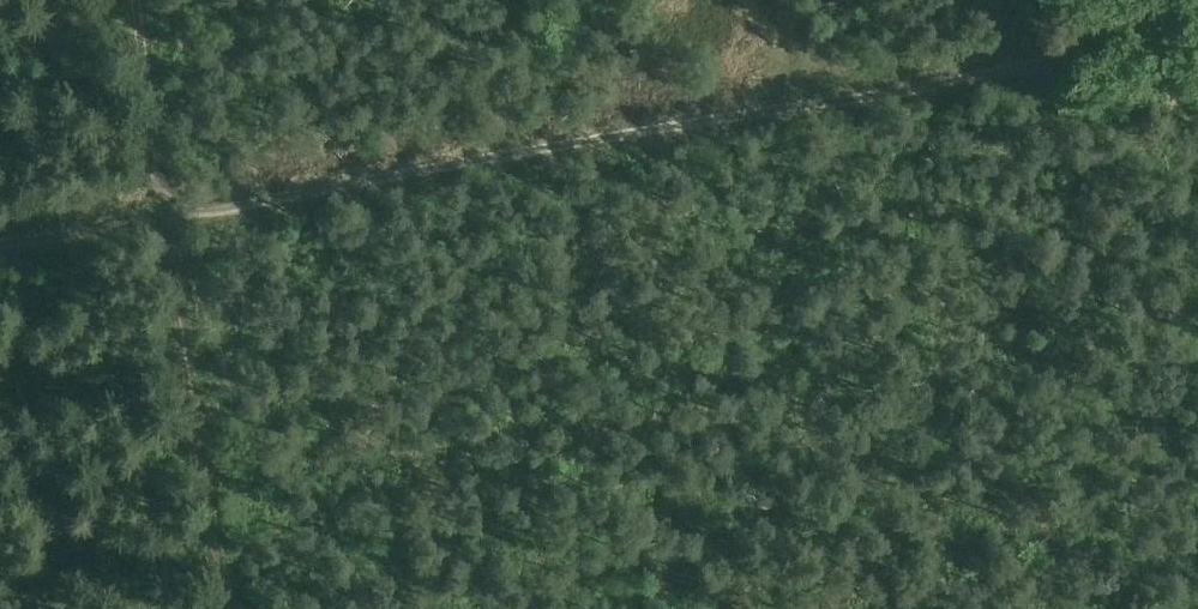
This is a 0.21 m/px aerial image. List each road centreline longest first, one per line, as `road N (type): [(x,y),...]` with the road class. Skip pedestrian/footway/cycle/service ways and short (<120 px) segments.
road 1 (track): [(1197,38),(0,243)]
road 2 (track): [(133,0),(219,608)]

